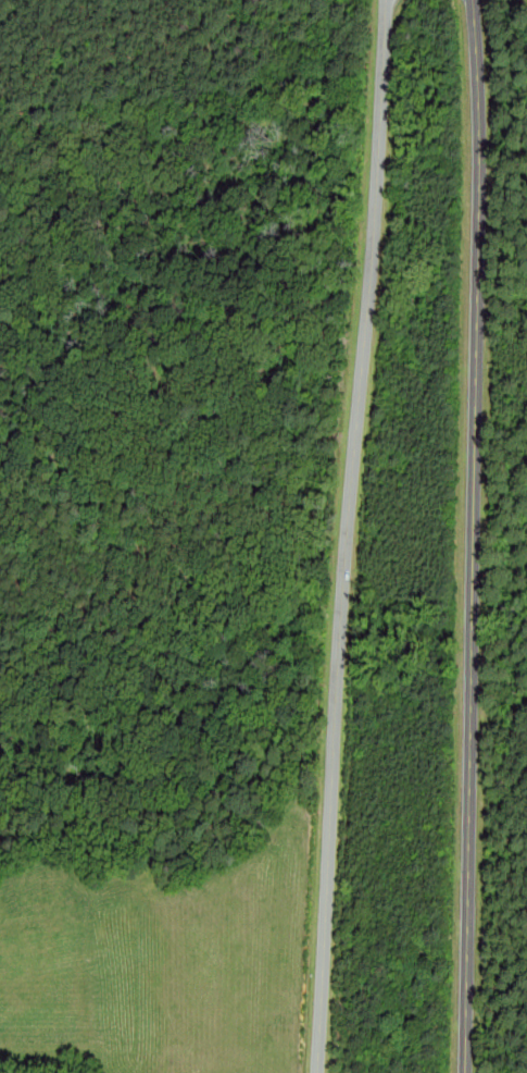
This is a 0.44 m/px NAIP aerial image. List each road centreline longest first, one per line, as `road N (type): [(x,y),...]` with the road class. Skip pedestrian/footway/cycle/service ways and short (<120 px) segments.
road 1 (residential): [(318,1072),(386,0)]
road 2 (residential): [(466,1072),(480,186),(473,0)]

